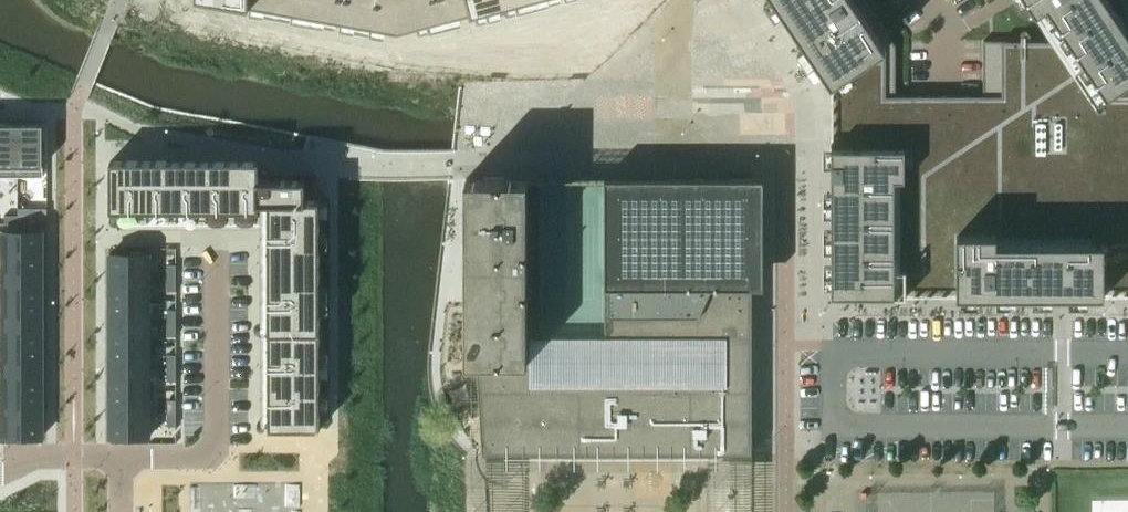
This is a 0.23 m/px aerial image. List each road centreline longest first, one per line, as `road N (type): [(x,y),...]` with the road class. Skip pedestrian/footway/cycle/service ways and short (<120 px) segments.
road 1 (residential): [(74,458),(214,456)]

